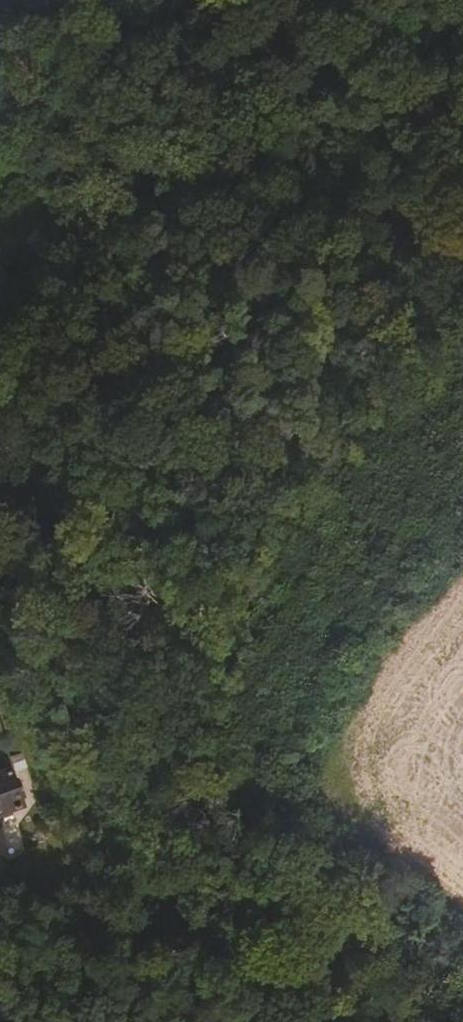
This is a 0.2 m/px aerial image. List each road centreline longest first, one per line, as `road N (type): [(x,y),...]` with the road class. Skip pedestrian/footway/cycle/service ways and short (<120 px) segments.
road 1 (track): [(0,411),(186,147),(392,0)]

